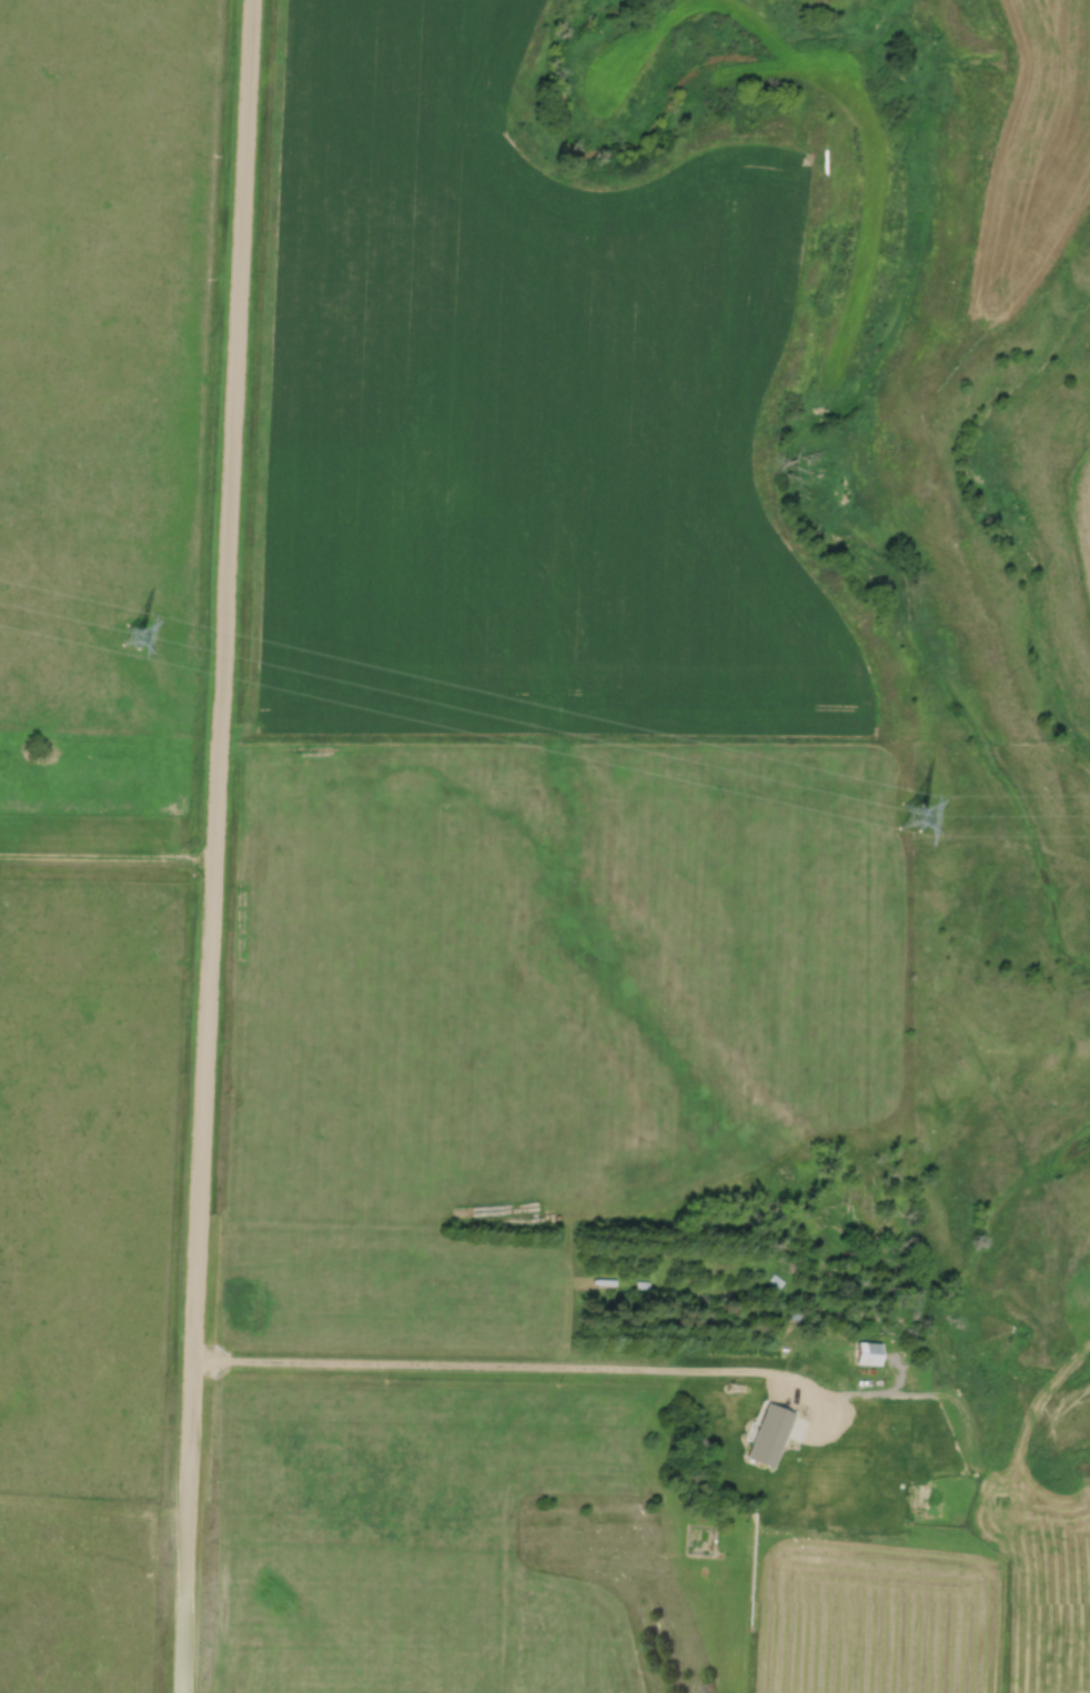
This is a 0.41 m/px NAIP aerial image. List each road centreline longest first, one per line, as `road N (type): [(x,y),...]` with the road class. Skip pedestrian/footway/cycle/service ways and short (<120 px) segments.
road 1 (tertiary): [(252,0),(182,1692)]

